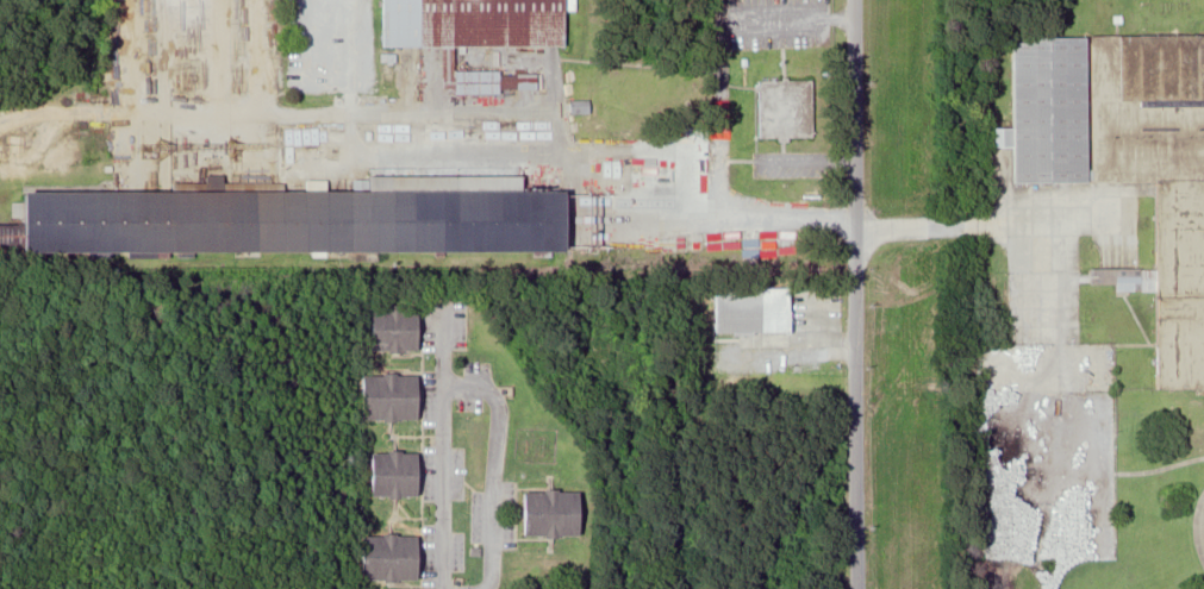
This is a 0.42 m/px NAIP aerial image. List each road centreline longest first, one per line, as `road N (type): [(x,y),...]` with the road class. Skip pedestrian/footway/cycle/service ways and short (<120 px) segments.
road 1 (residential): [(859,588),(856,0)]

